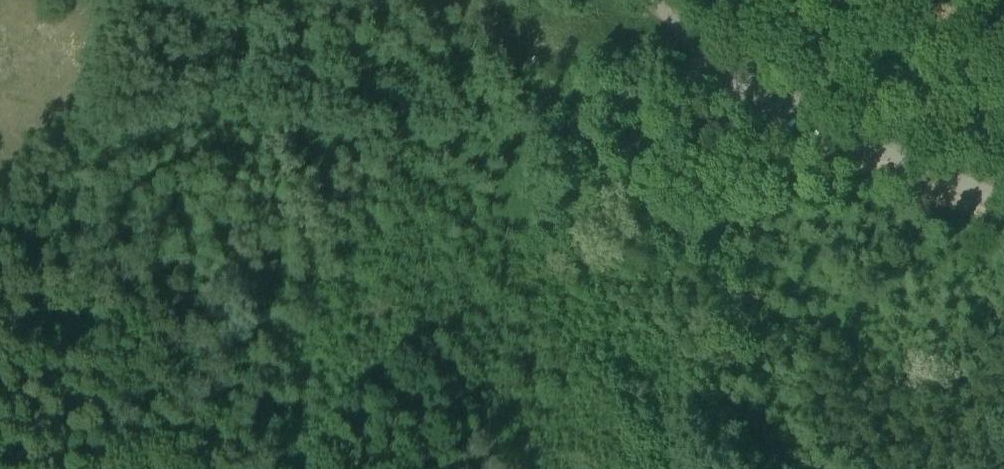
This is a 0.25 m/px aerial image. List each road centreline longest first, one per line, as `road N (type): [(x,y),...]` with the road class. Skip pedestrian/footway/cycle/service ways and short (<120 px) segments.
road 1 (unclassified): [(1003,202),(805,109),(691,35)]

